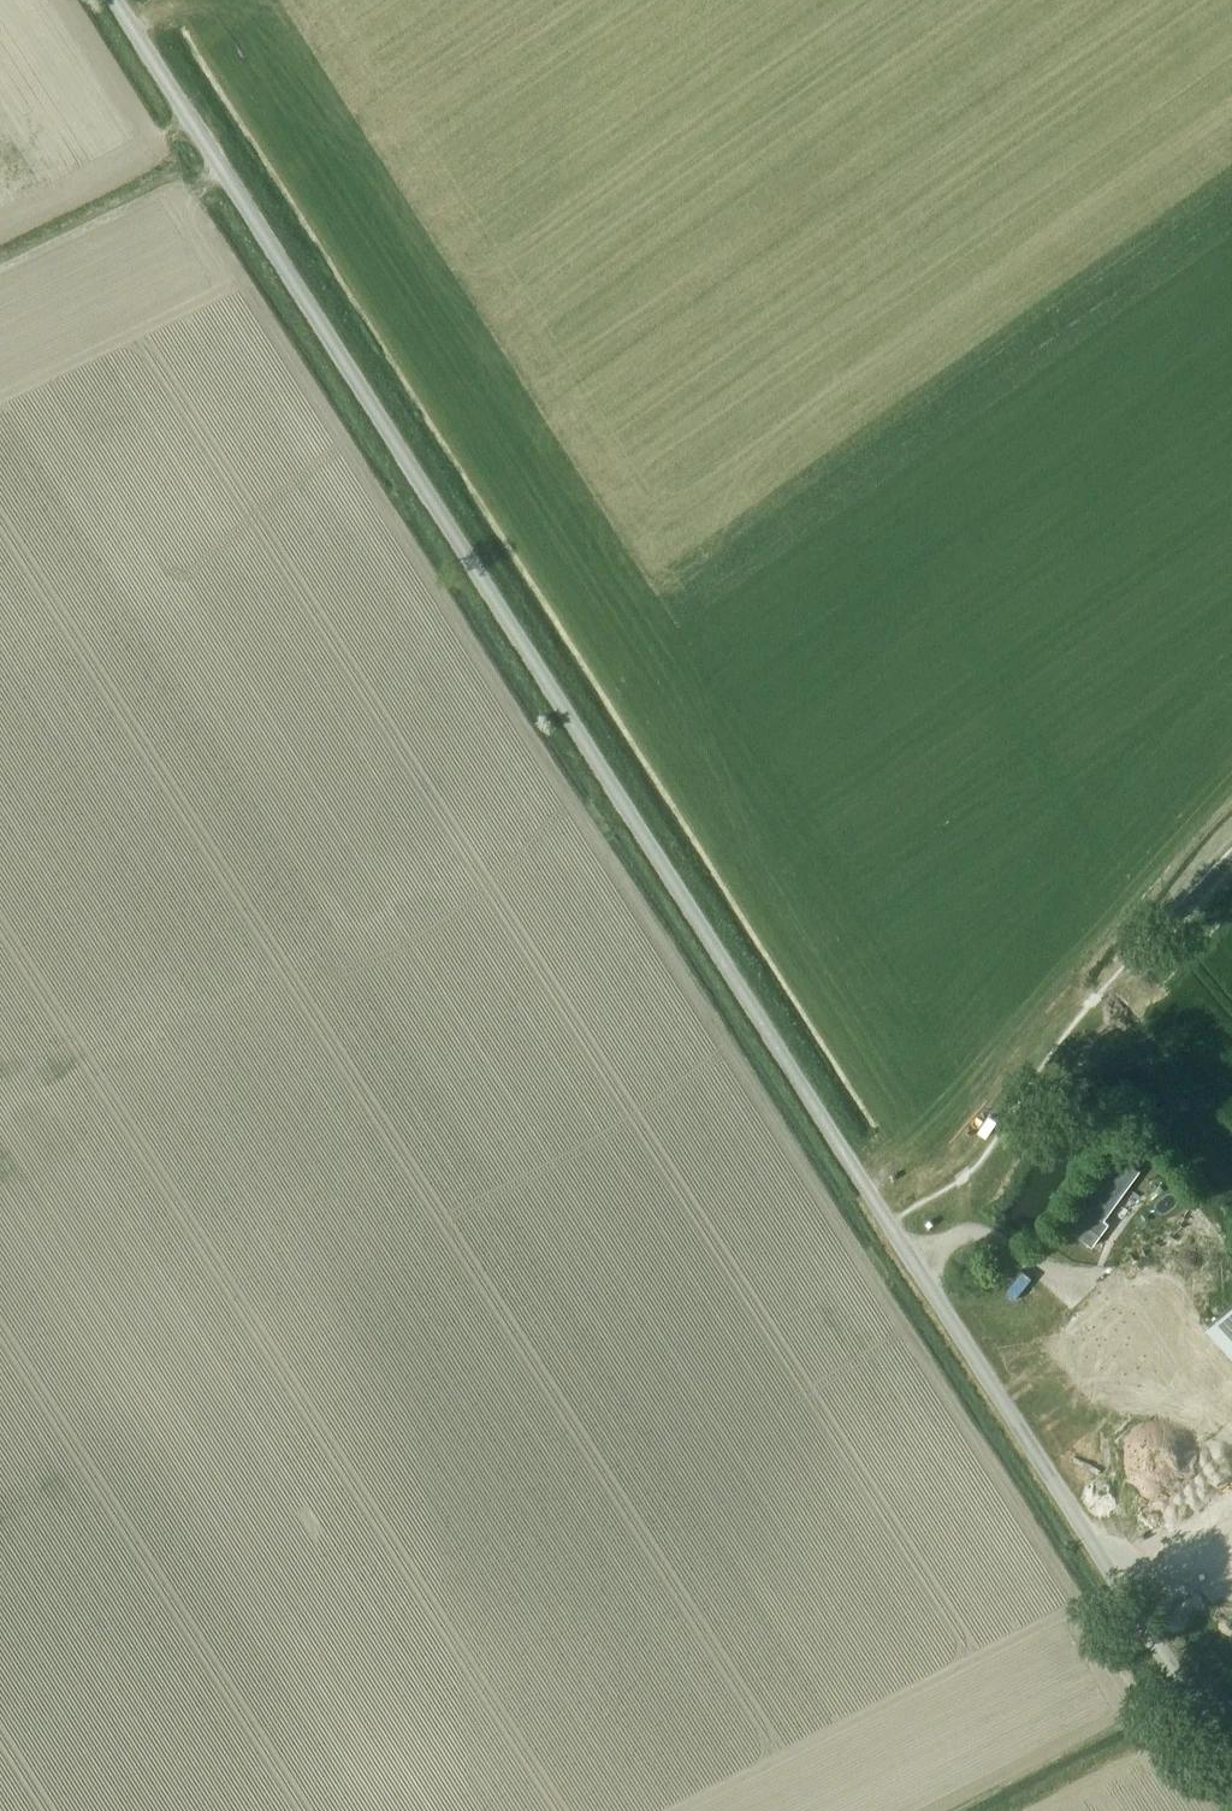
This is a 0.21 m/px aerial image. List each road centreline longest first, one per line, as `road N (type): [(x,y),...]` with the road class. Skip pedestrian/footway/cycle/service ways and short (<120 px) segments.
road 1 (unclassified): [(113,0),(1231,1766)]

